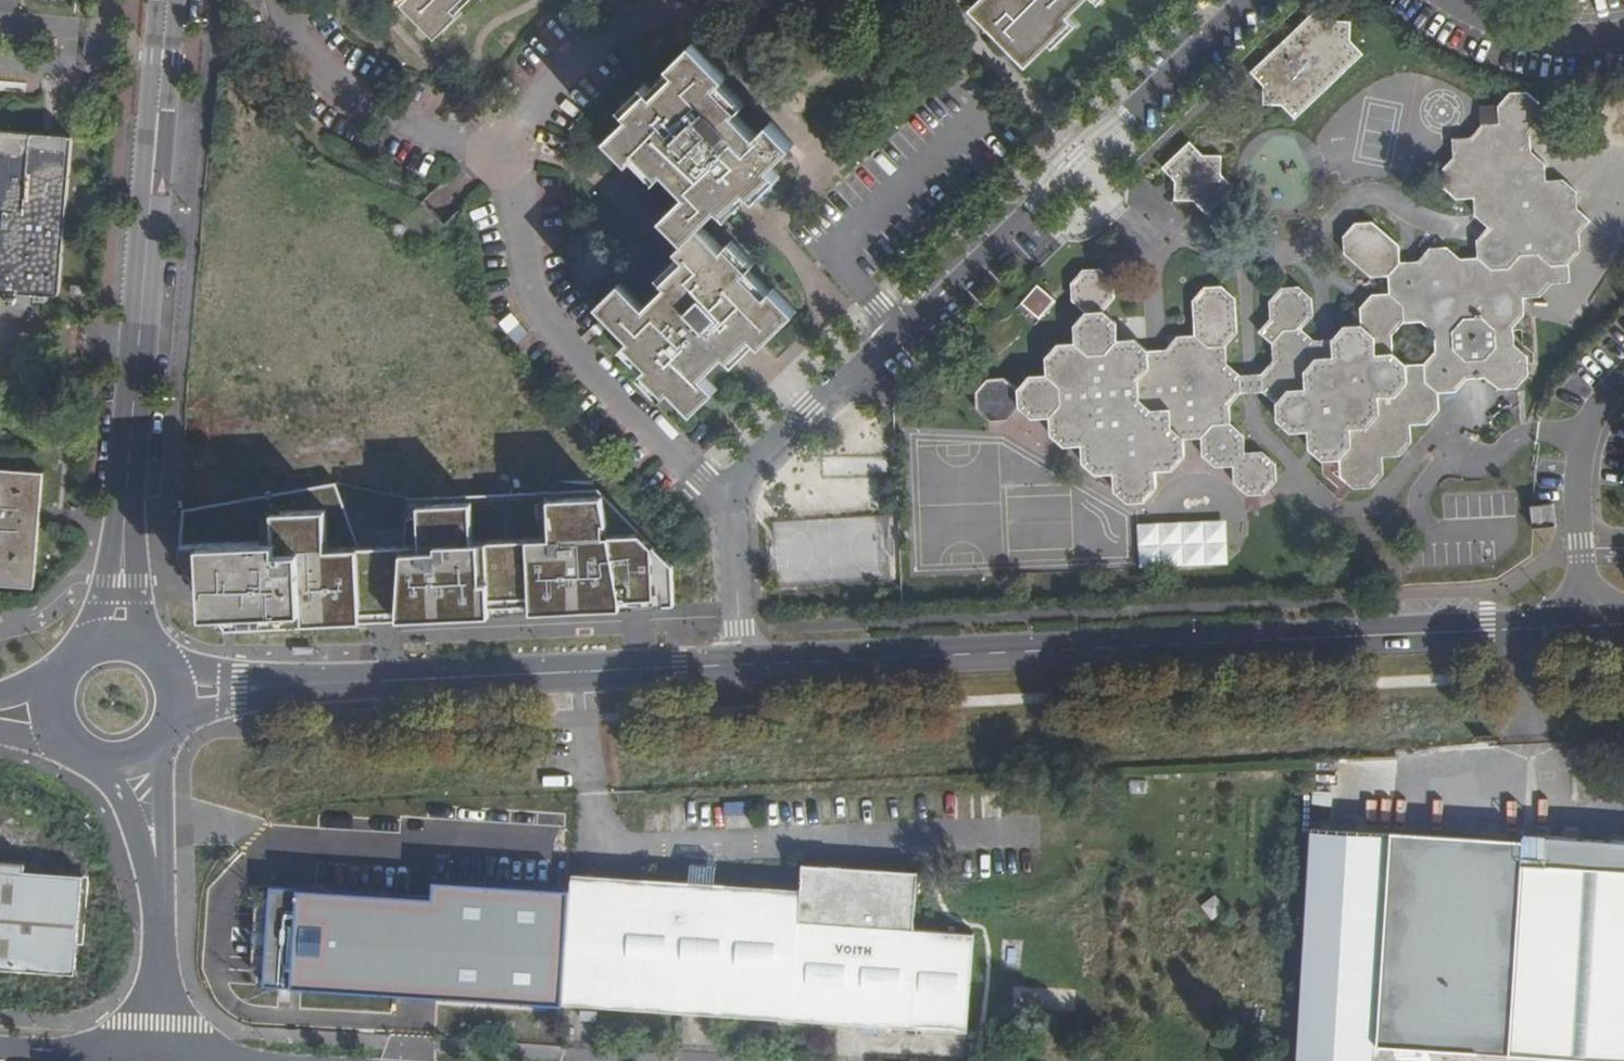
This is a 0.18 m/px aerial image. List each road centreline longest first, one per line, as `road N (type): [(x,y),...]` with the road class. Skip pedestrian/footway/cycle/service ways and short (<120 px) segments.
road 1 (tertiary): [(744,664),(1582,625)]
road 2 (unclassified): [(1248,0),(1132,108),(1087,139),(1032,208),(726,496)]
road 3 (tertiary): [(239,689),(744,664)]
road 4 (residential): [(496,163),(516,201),(528,280),(547,322),(726,496)]
road 5 (unclassified): [(496,163),(552,85),(629,24),(811,0)]
road 6 (tertiary): [(121,528),(149,222)]
road 7 (residential): [(282,0),(310,65),(358,100),(496,163)]
road 8 (unclassified): [(1623,378),(1603,404),(1581,458),(1582,625)]
road 9 (tertiary): [(149,222),(159,189),(174,0)]
road 10 (tertiary): [(159,0),(142,187),(149,222)]
road 11 (unclassified): [(155,1056),(158,868)]
road 12 (unclassified): [(1449,0),(1512,33),(1572,41),(1623,33)]
road 13 (residential): [(726,496),(744,664)]
road 14 (unclassified): [(155,1056),(0,1044)]
road 15 (unclassified): [(158,868),(163,736)]
road 16 (unclassified): [(100,757),(158,868)]

